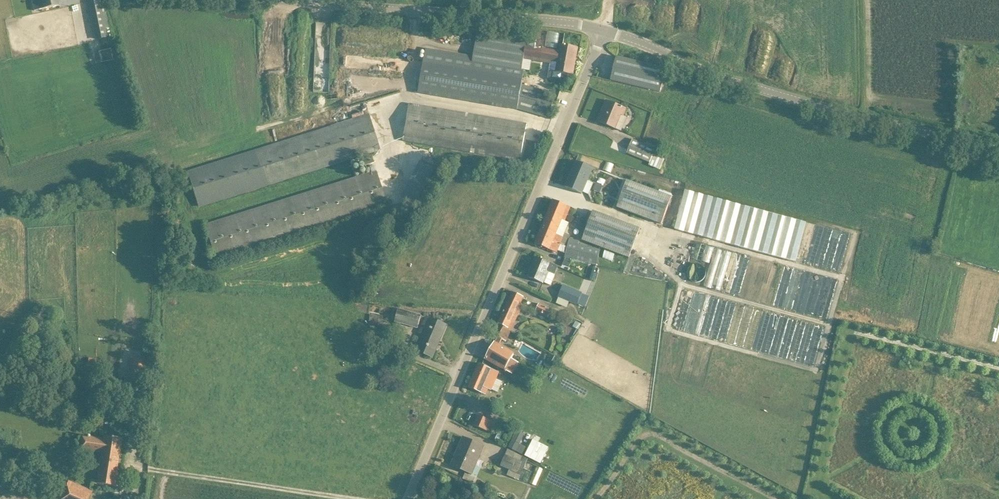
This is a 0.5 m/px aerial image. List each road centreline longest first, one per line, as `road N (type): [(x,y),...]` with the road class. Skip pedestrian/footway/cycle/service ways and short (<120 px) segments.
road 1 (tertiary): [(605,31),(407,498)]
road 2 (tertiary): [(605,31),(759,88),(998,148)]
road 3 (tertiary): [(288,0),(605,31)]
road 4 (track): [(596,498),(635,442),(650,434),(775,498)]
road 5 (track): [(150,471),(352,498)]

